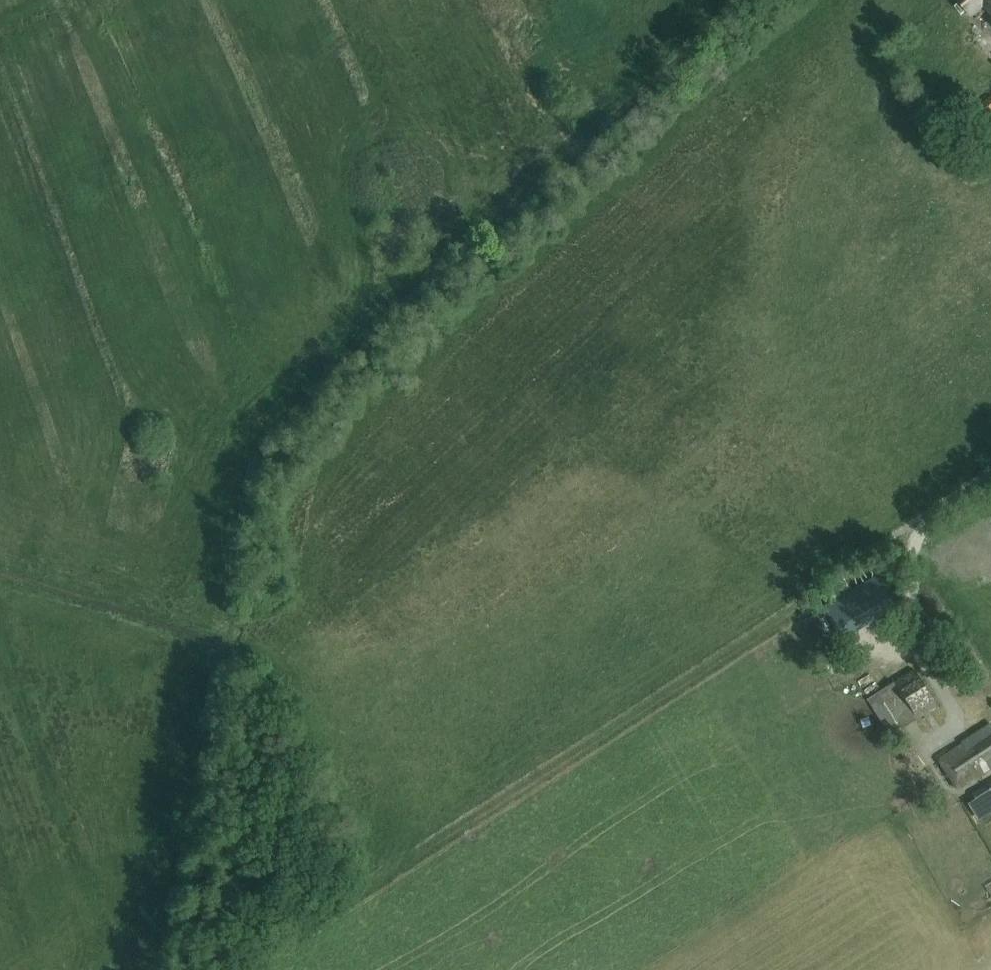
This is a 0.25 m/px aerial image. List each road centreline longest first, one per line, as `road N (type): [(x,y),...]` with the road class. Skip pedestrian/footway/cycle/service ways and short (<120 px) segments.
road 1 (track): [(233,969),(990,486)]

